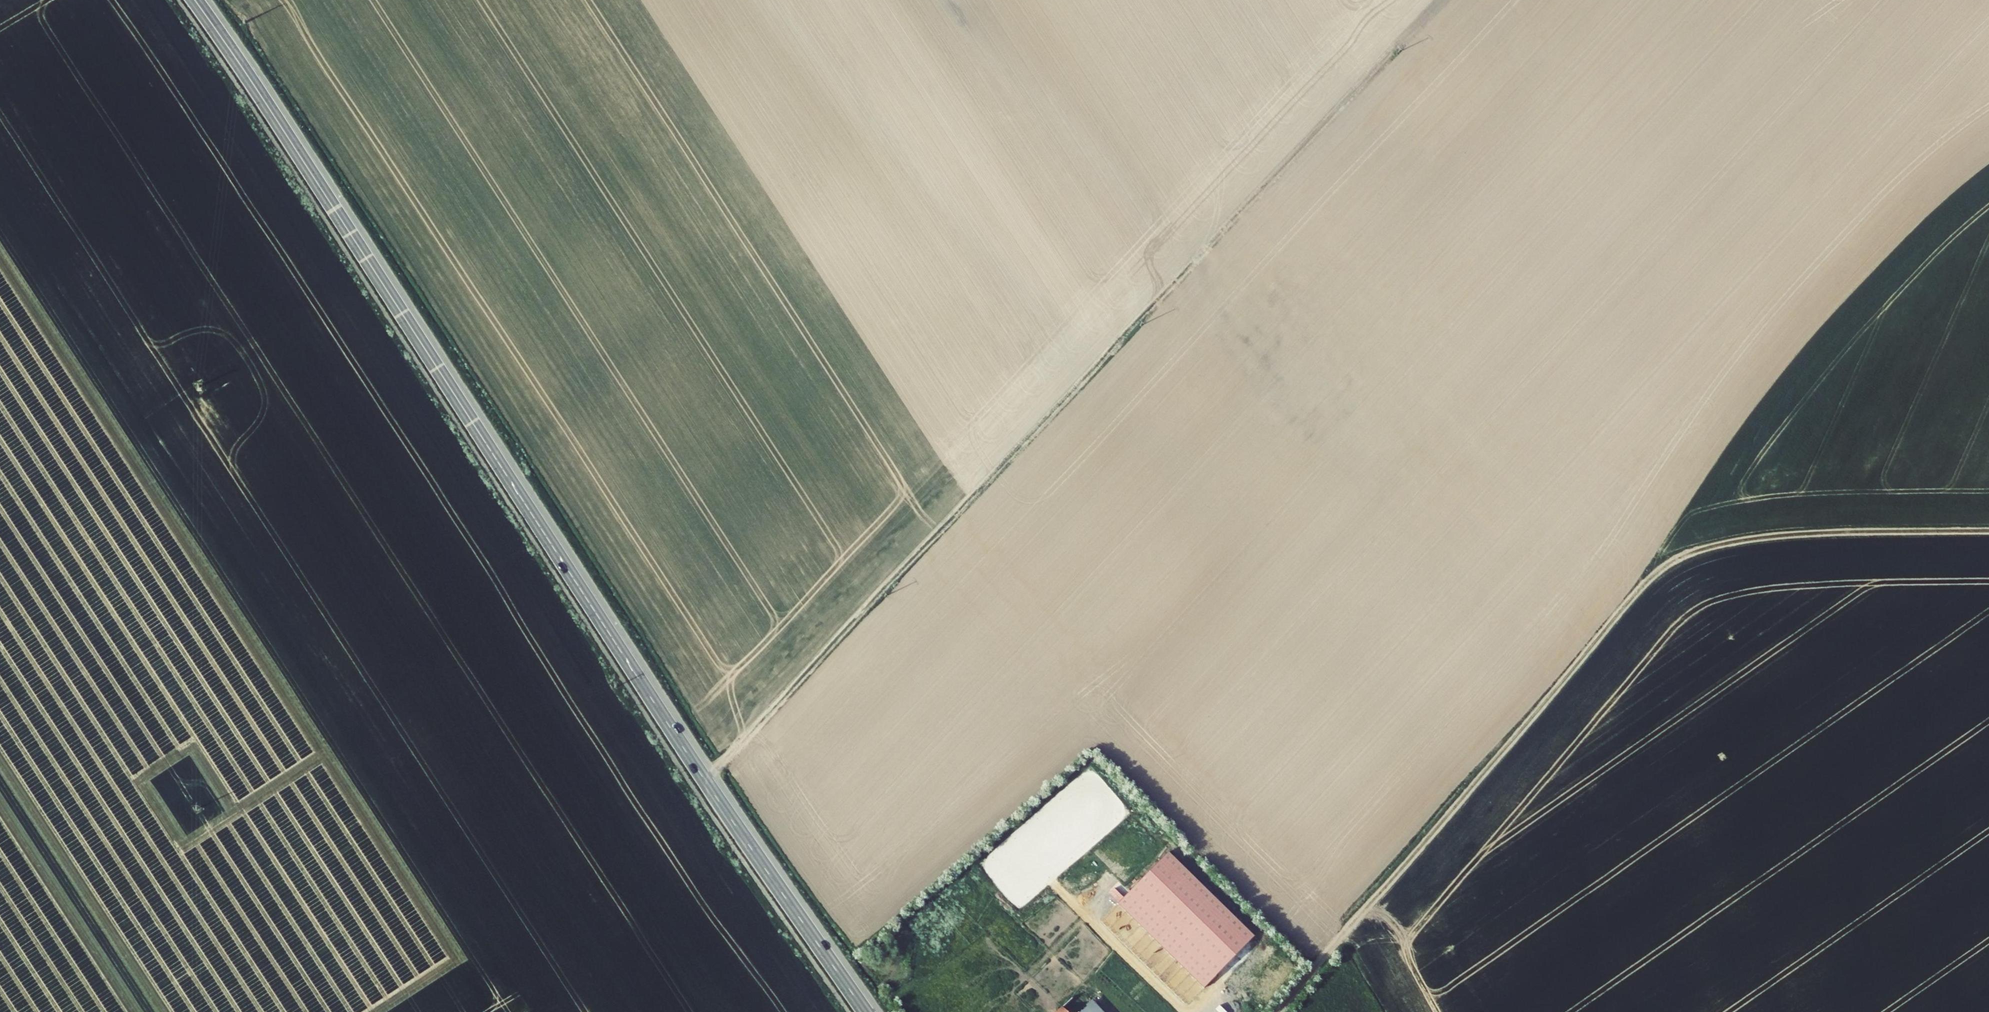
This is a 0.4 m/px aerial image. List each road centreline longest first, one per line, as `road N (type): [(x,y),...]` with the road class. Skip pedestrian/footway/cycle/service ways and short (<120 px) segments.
road 1 (primary): [(196,0),(866,1011)]
road 2 (track): [(1280,1011),(1651,578),(1680,558),(1818,534),(1988,531)]

